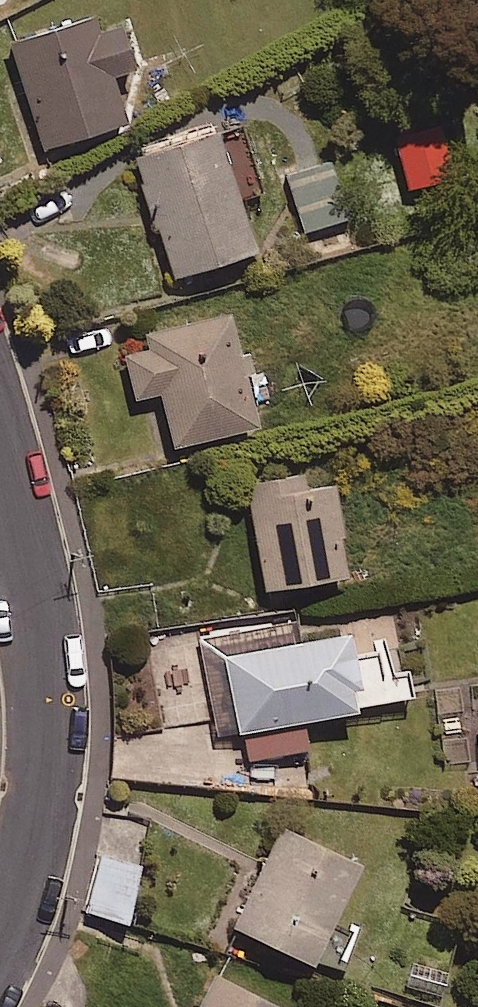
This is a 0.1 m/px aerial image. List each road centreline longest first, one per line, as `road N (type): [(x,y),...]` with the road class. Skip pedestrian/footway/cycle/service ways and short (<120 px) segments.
road 1 (residential): [(0,466),(45,690),(36,816),(0,947)]

